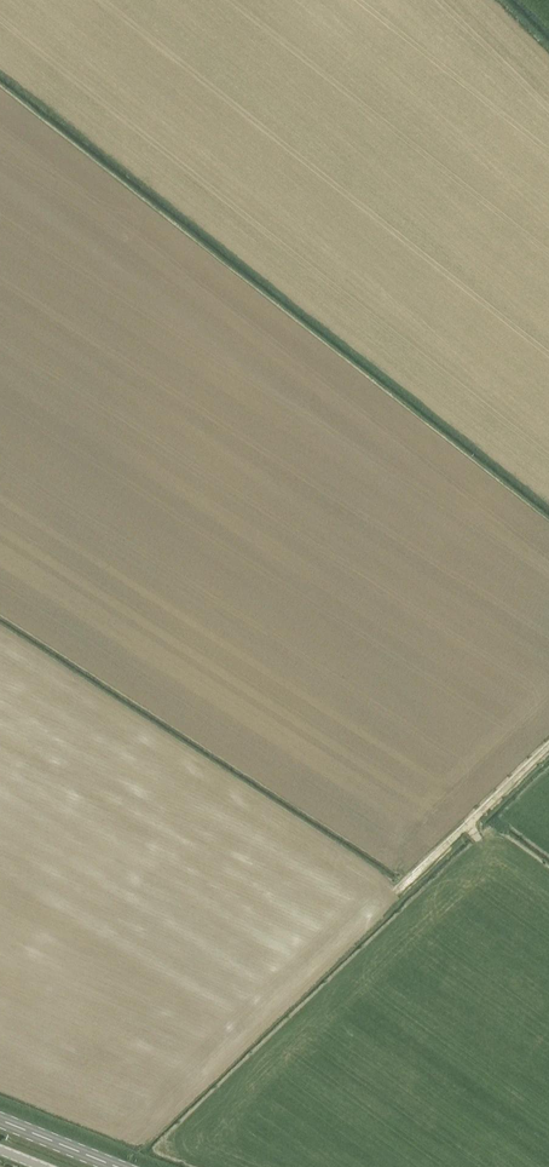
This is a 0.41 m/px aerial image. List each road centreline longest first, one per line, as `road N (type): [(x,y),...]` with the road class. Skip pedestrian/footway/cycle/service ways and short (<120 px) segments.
road 1 (track): [(401,888),(548,747)]
road 2 (secondary): [(115,1166),(0,1121)]

